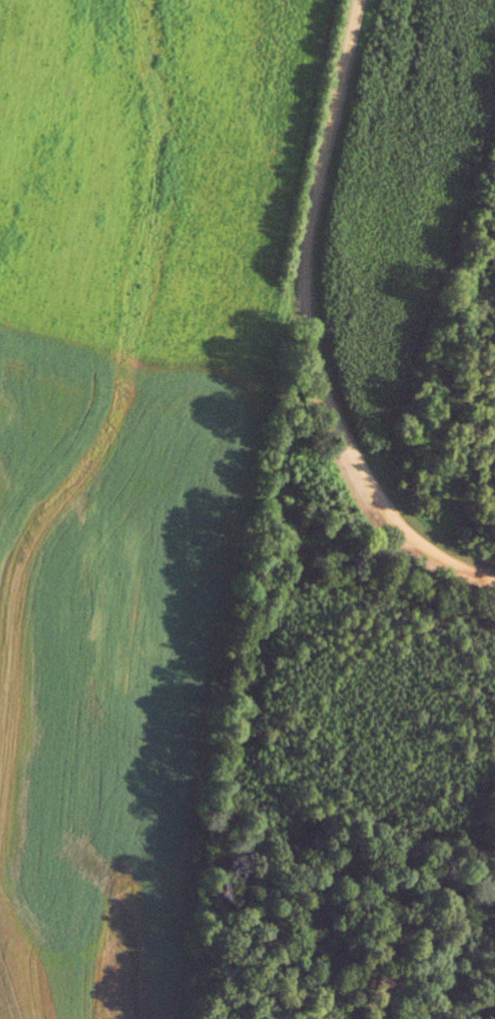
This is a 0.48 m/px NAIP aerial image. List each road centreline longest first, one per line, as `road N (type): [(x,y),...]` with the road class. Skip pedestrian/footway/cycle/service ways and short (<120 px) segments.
road 1 (residential): [(494,580),(442,558),(393,512),(349,441),(318,353),(307,288),(310,244),(361,0)]

